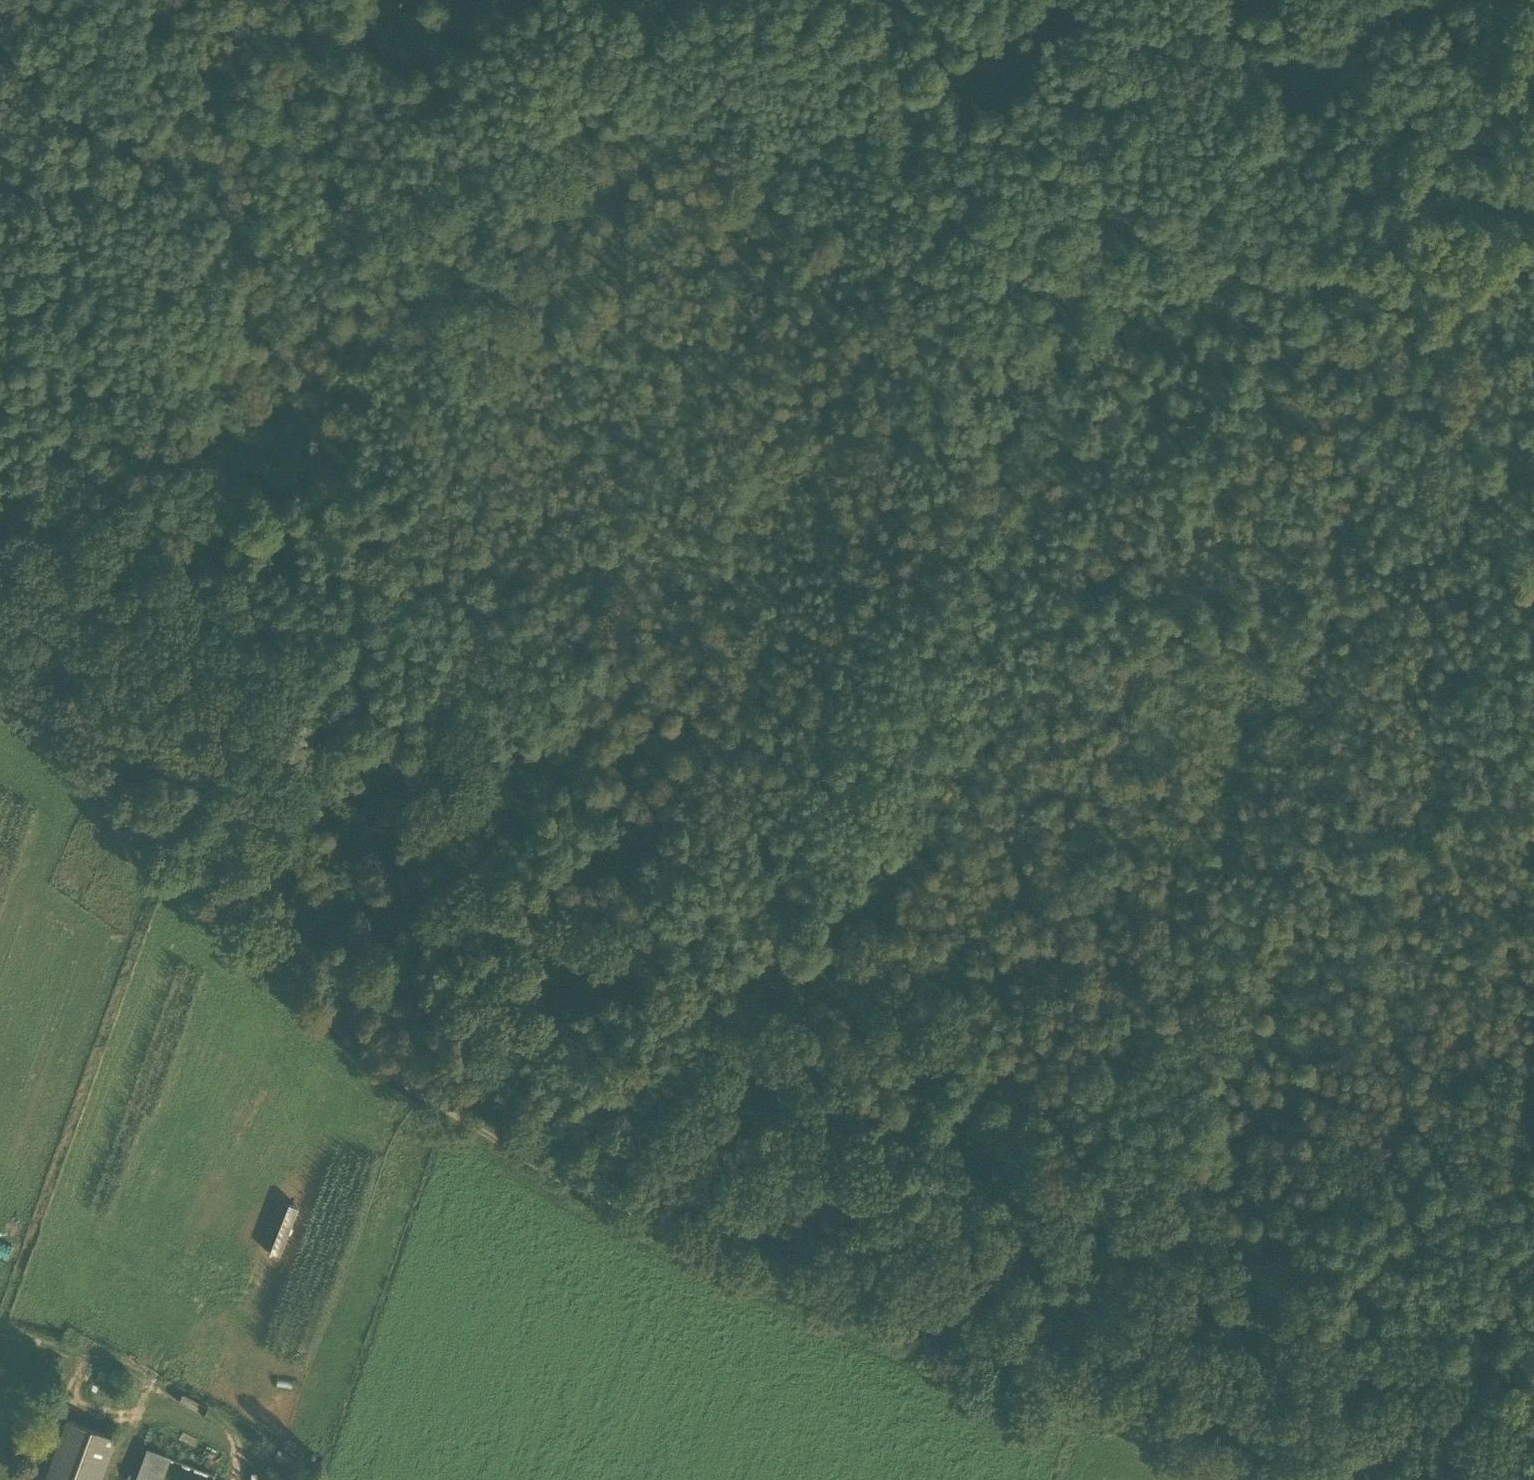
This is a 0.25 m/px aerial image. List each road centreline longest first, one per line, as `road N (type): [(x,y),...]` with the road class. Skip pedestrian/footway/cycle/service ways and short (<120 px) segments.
road 1 (track): [(1461,1479),(1337,1407),(1202,1356),(1076,1337),(899,1334),(558,1181),(366,1054),(0,691)]

